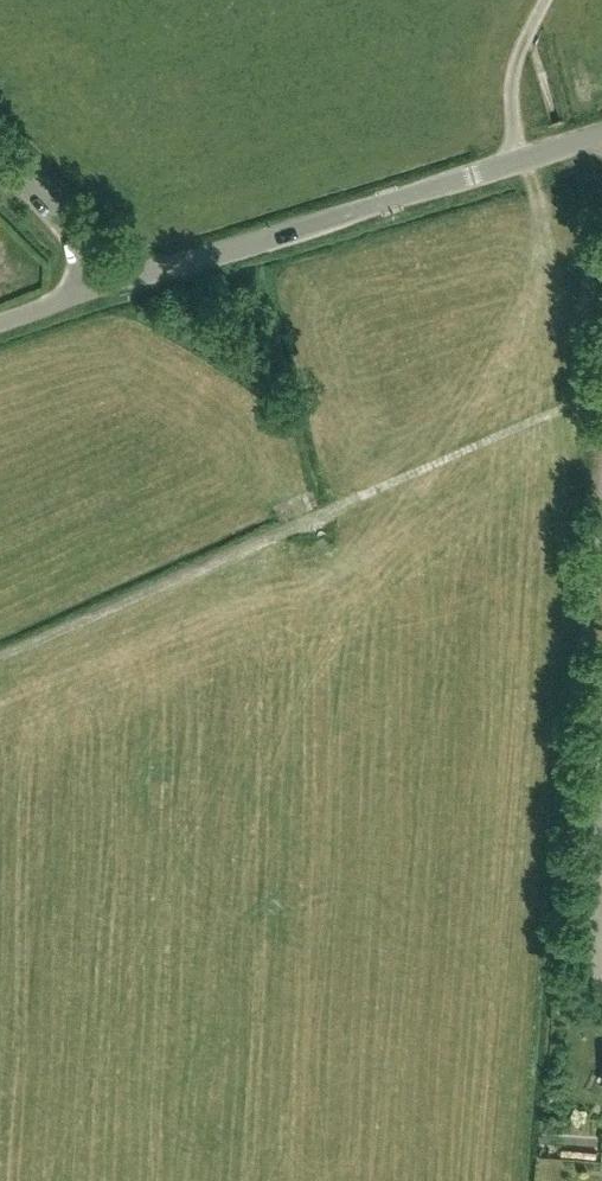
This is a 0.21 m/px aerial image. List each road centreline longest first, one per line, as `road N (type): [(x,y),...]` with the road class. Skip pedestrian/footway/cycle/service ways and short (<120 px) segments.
road 1 (unclassified): [(111,282),(601,137)]
road 2 (unclassified): [(111,282),(0,163)]

